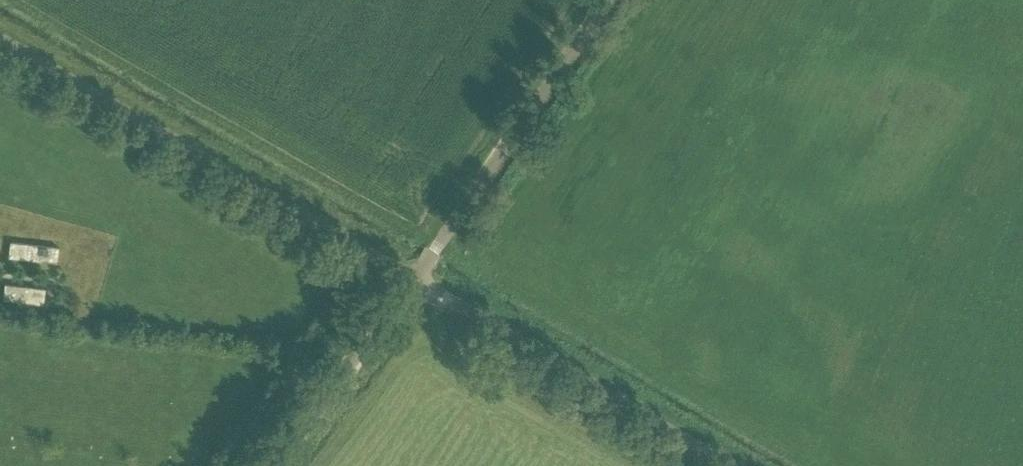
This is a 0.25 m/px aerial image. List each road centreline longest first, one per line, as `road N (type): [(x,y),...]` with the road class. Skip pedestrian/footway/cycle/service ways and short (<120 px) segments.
road 1 (unclassified): [(414,279),(0,41)]
road 2 (unclassified): [(729,465),(414,279)]
road 3 (unclassified): [(414,279),(608,0)]
road 4 (unclassified): [(272,465),(414,279)]

